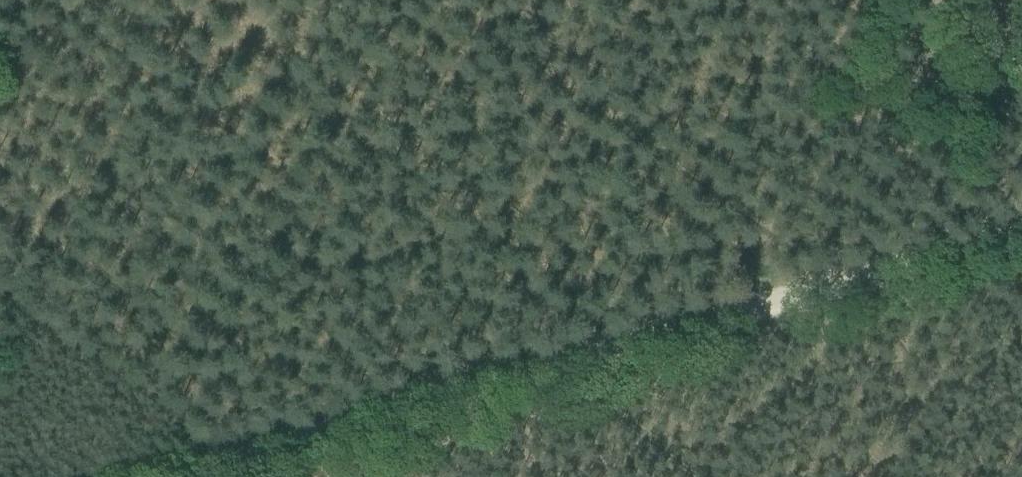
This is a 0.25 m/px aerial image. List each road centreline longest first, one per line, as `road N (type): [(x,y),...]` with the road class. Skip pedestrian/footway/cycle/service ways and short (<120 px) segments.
road 1 (track): [(172,476),(1021,251)]

